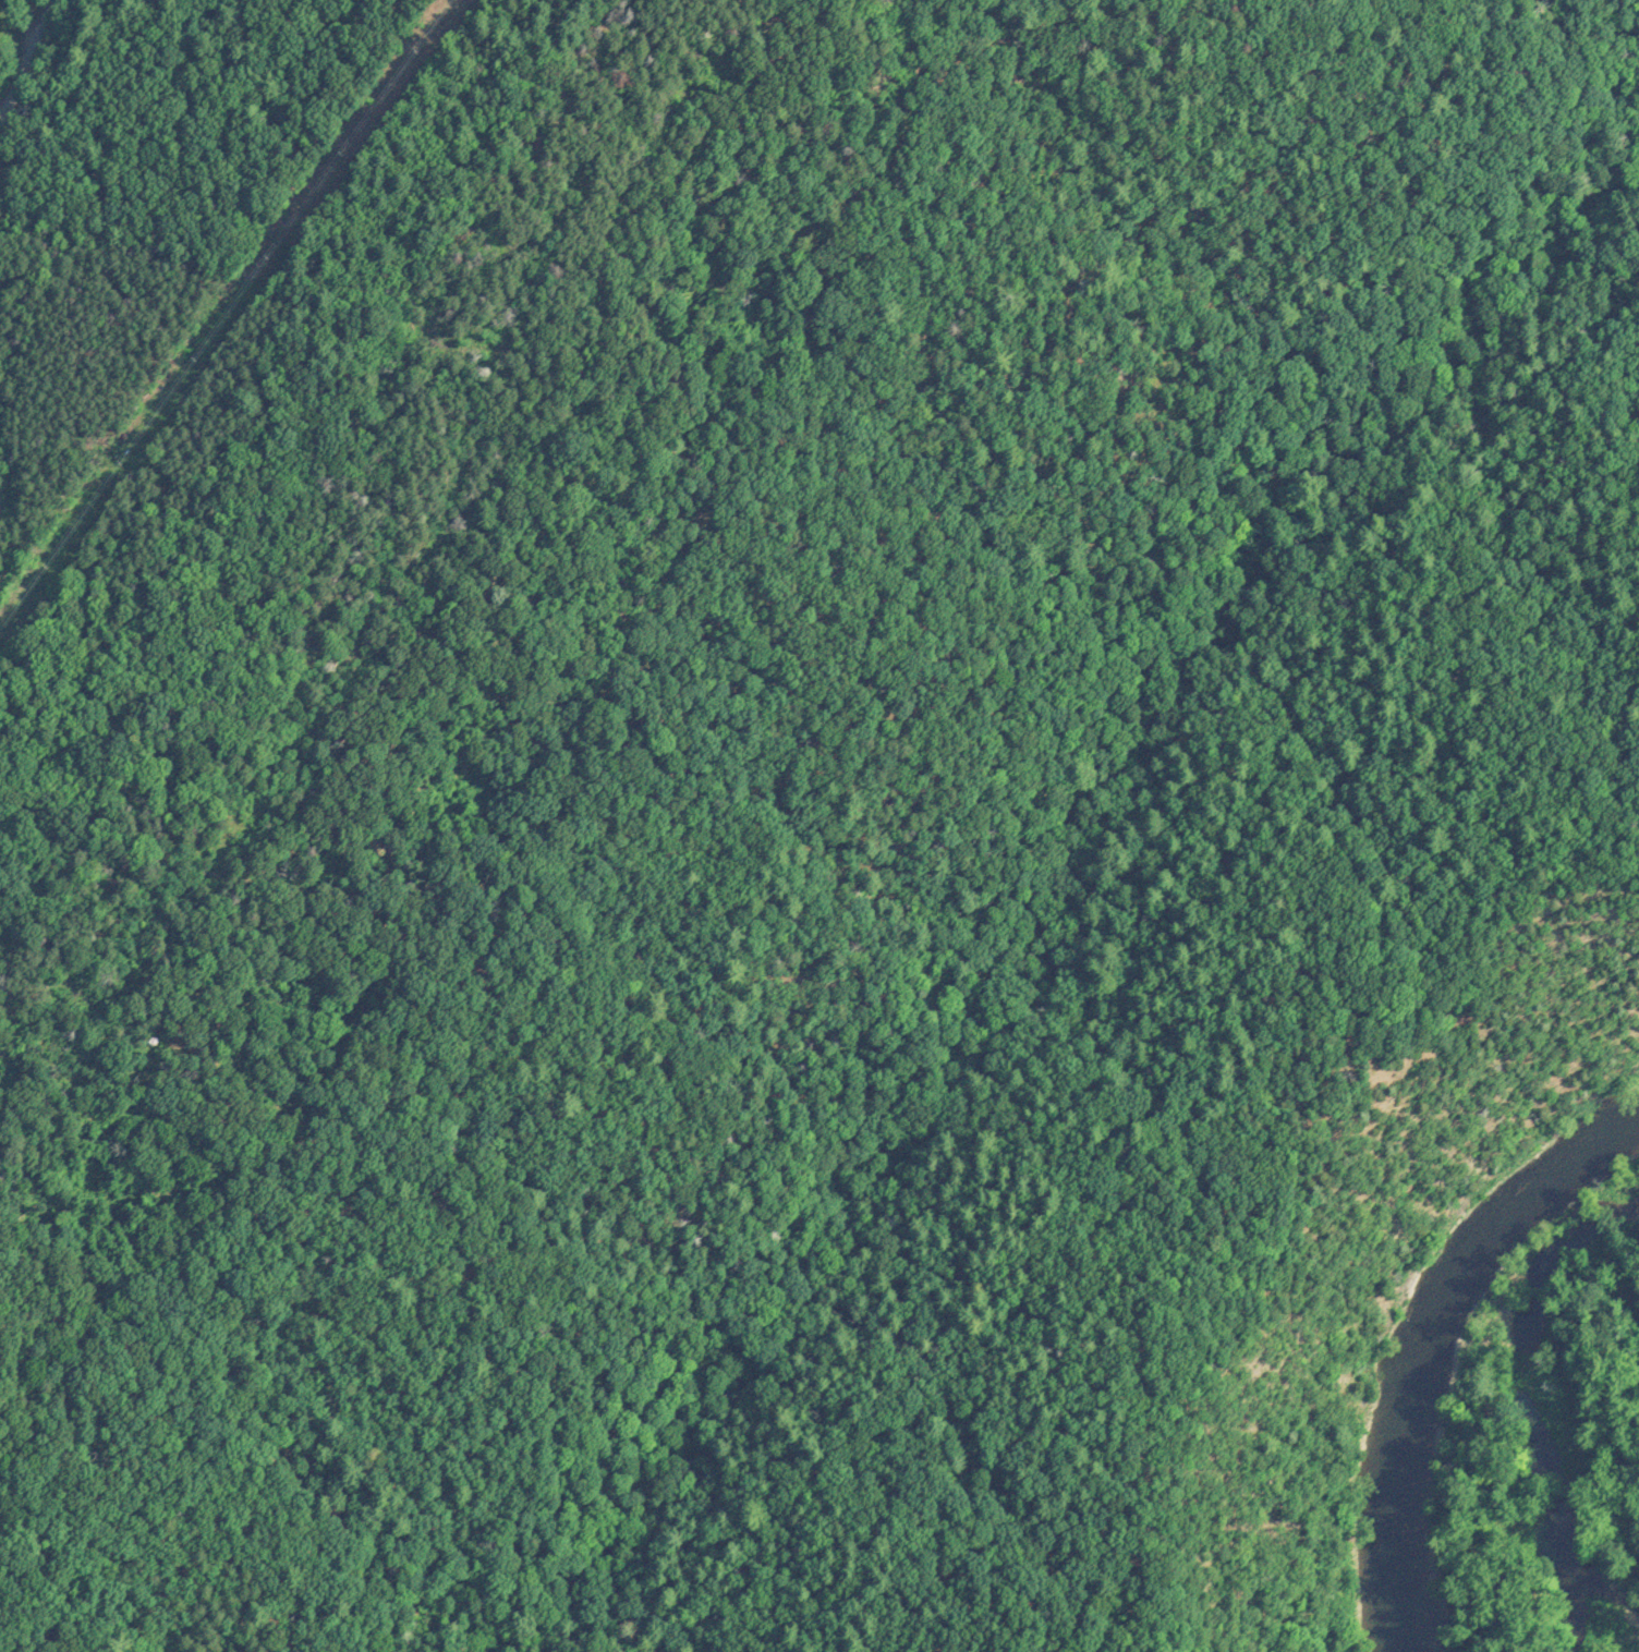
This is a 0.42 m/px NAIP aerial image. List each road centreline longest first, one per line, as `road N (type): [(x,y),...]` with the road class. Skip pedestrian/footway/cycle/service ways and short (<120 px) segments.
road 1 (residential): [(0,196),(3,122),(45,0)]

